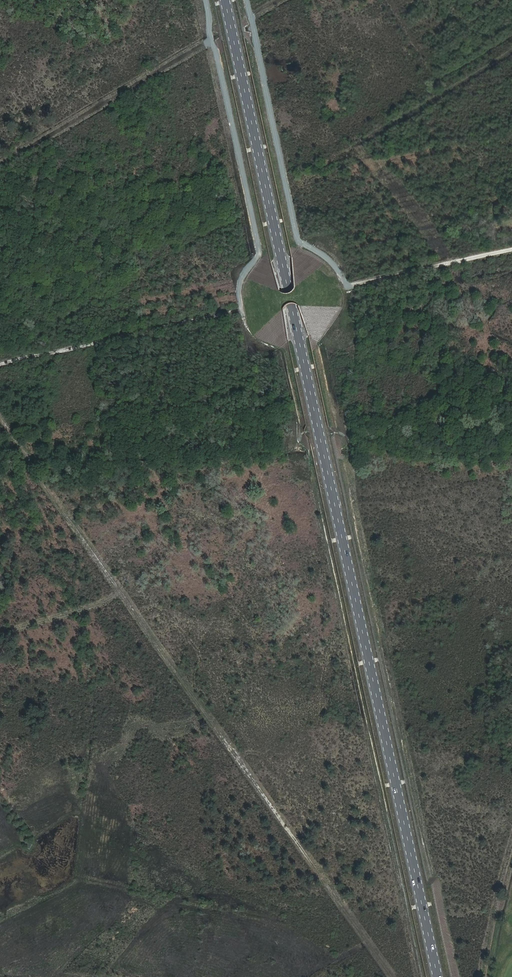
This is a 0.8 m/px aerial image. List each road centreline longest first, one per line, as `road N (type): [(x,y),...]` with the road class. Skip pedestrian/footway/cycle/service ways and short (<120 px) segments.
road 1 (primary): [(438,976),(226,0)]
road 2 (track): [(0,434),(379,976)]
road 3 (track): [(0,360),(241,309),(240,286),(259,256),(206,0)]
road 4 (track): [(248,0),(301,243),(347,285),(511,250)]
road 5 (track): [(212,41),(0,172)]

